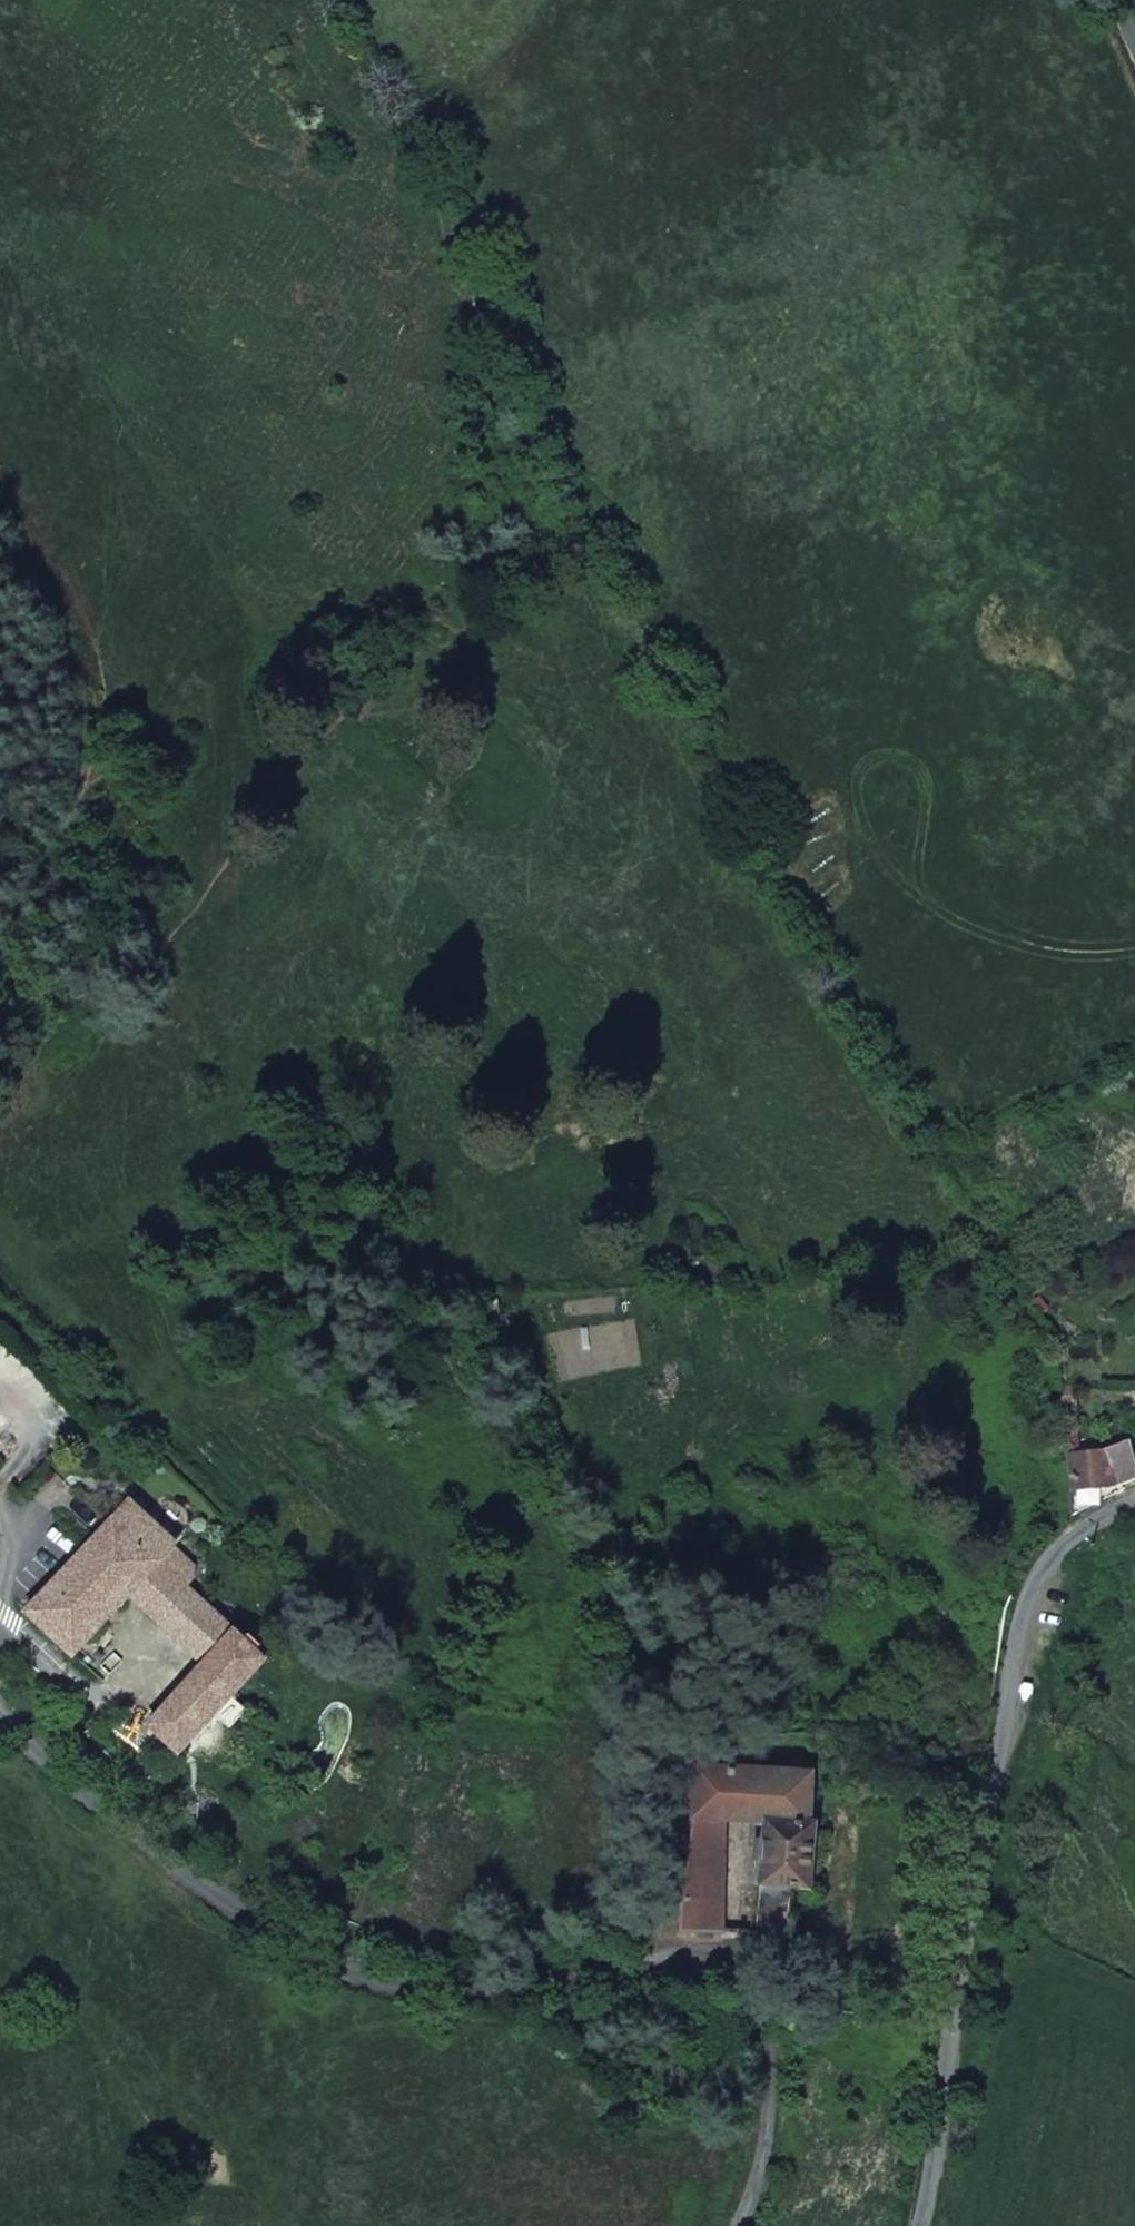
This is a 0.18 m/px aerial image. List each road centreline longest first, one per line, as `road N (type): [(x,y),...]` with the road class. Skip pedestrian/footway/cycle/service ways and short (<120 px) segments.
road 1 (unclassified): [(736,2225),(765,2139),(772,2055),(758,2007),(727,1964),(678,1953),(630,1956),(542,1979),(452,1987),(382,1988),(321,1966),(234,1915),(71,1792),(0,1705)]
road 2 (unclassified): [(916,2225),(1001,1780),(1014,1639),(1045,1569),(1089,1524),(1134,1500)]

